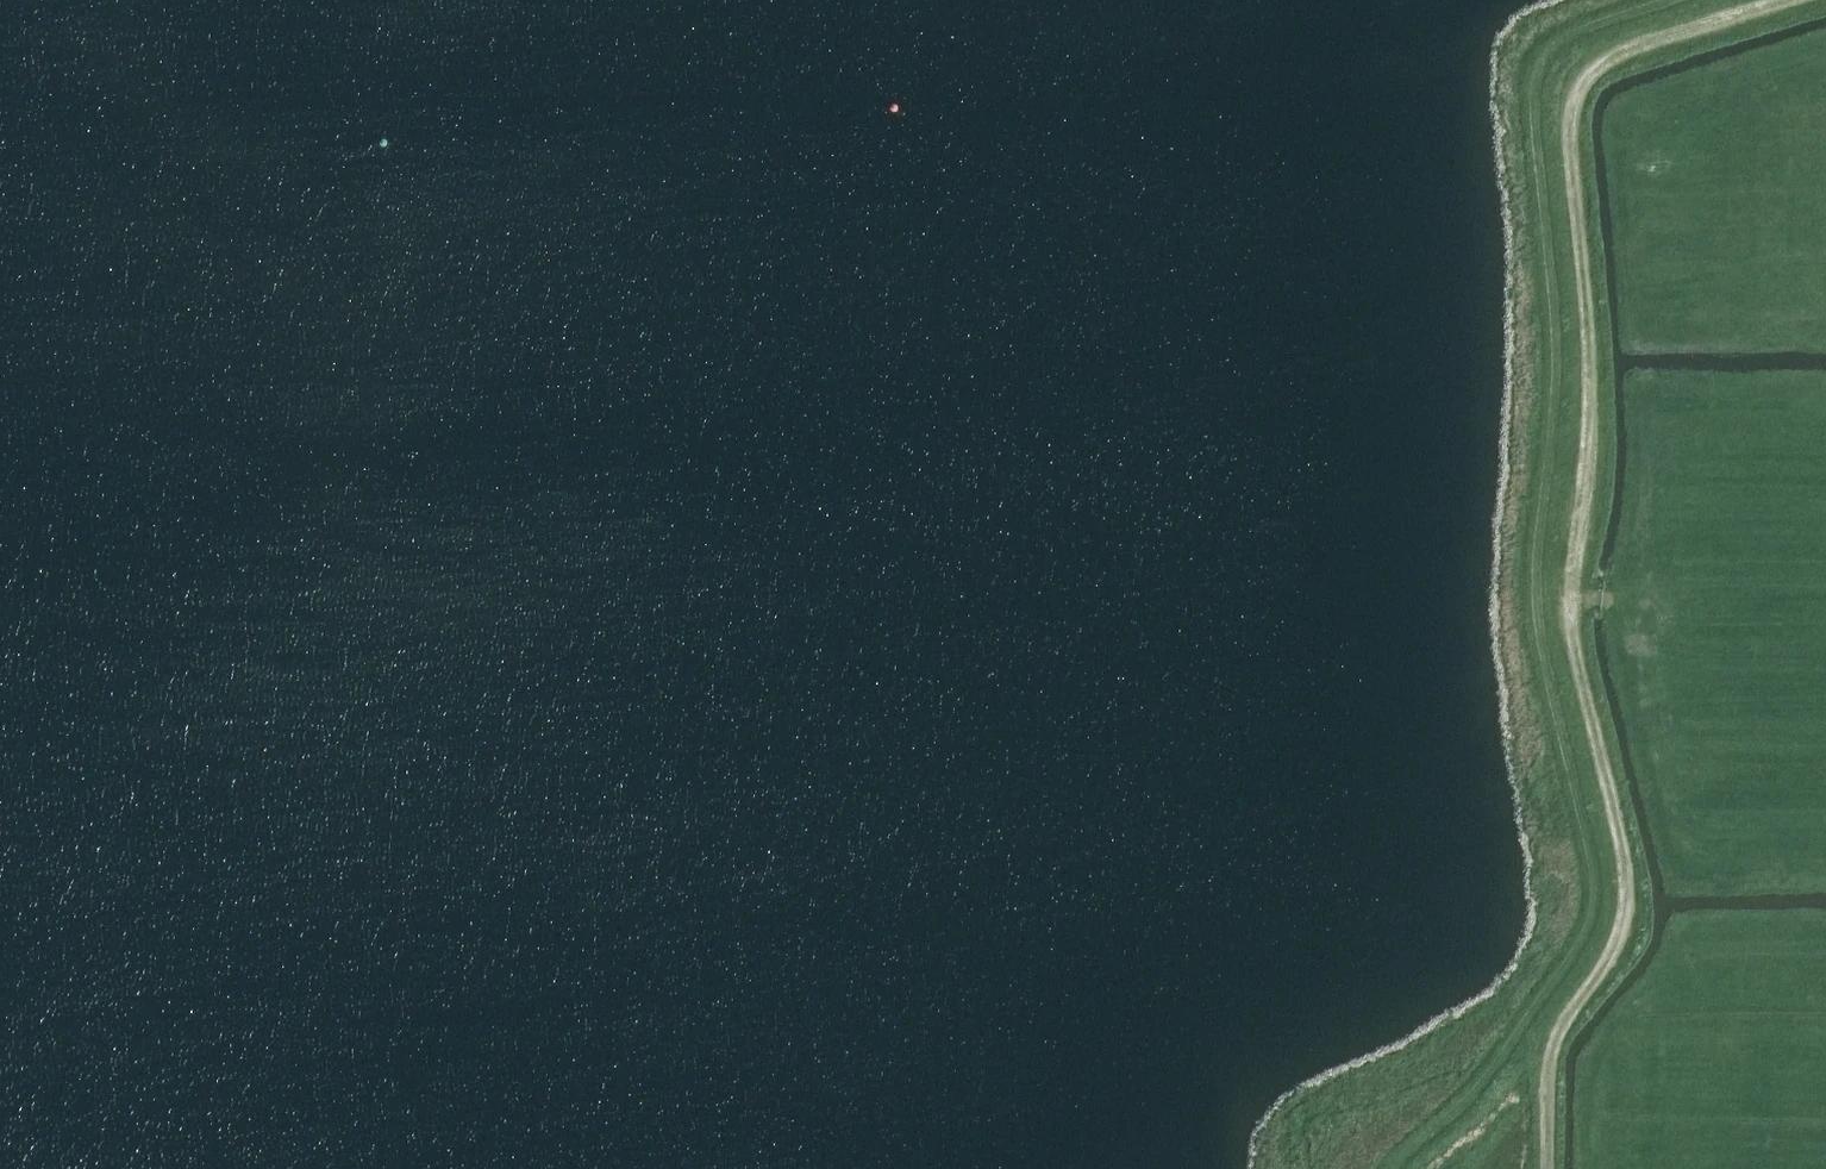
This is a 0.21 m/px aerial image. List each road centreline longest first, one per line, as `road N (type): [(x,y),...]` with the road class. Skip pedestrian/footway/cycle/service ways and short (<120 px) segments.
road 1 (track): [(1789,0),(1618,54),(1591,68),(1571,102),(1566,134),(1589,421),(1566,593),(1623,854),(1627,913),(1623,938),(1548,1055),(1544,1168)]

